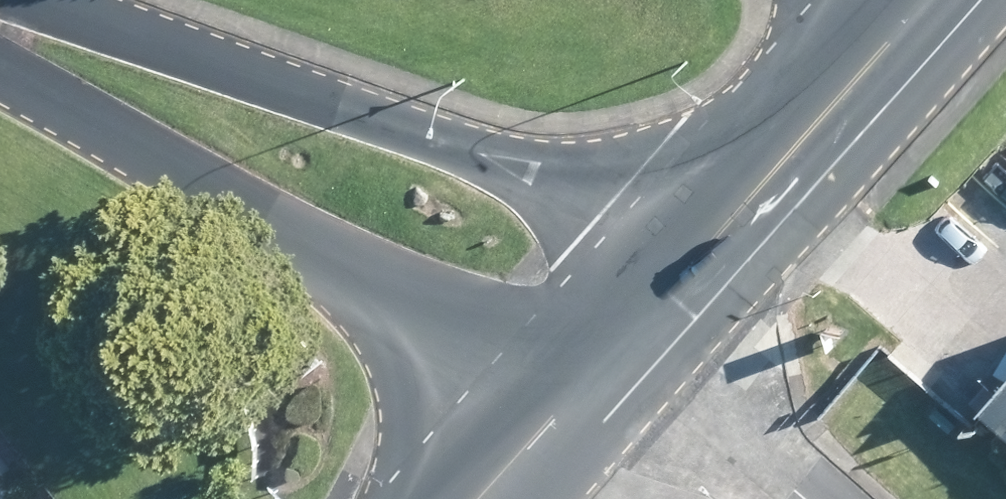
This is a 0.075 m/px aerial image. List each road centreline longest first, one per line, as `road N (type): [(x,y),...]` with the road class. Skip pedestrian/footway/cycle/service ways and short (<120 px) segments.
road 1 (secondary): [(34,0),(739,226)]
road 2 (secondary): [(559,413),(0,73)]
road 3 (secondary): [(933,0),(739,226)]
road 4 (secondary): [(739,226),(559,413)]

